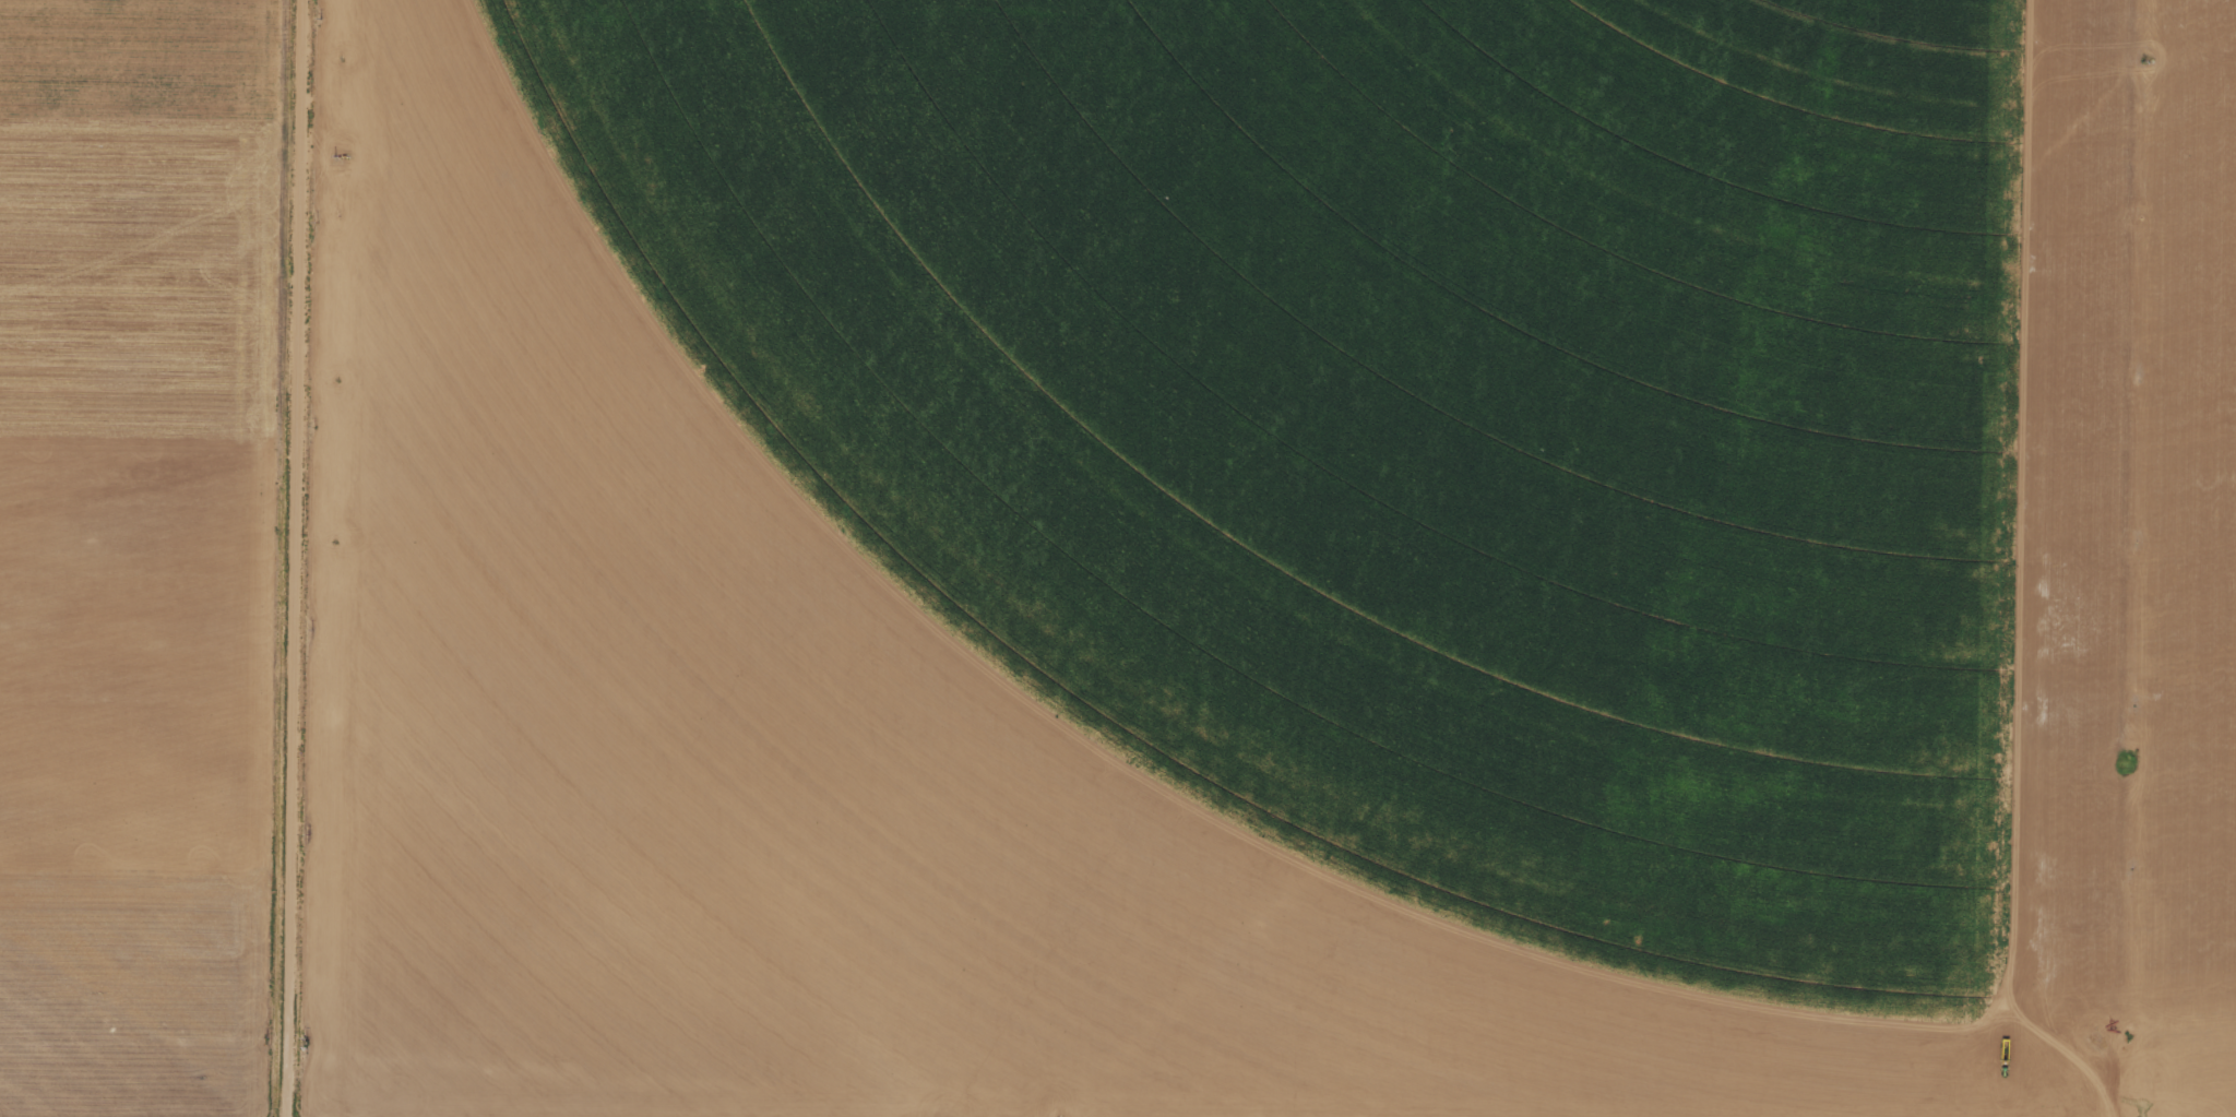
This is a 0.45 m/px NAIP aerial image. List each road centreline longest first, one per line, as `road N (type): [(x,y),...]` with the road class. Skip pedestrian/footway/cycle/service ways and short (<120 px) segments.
road 1 (residential): [(290,1116),(306,0)]

